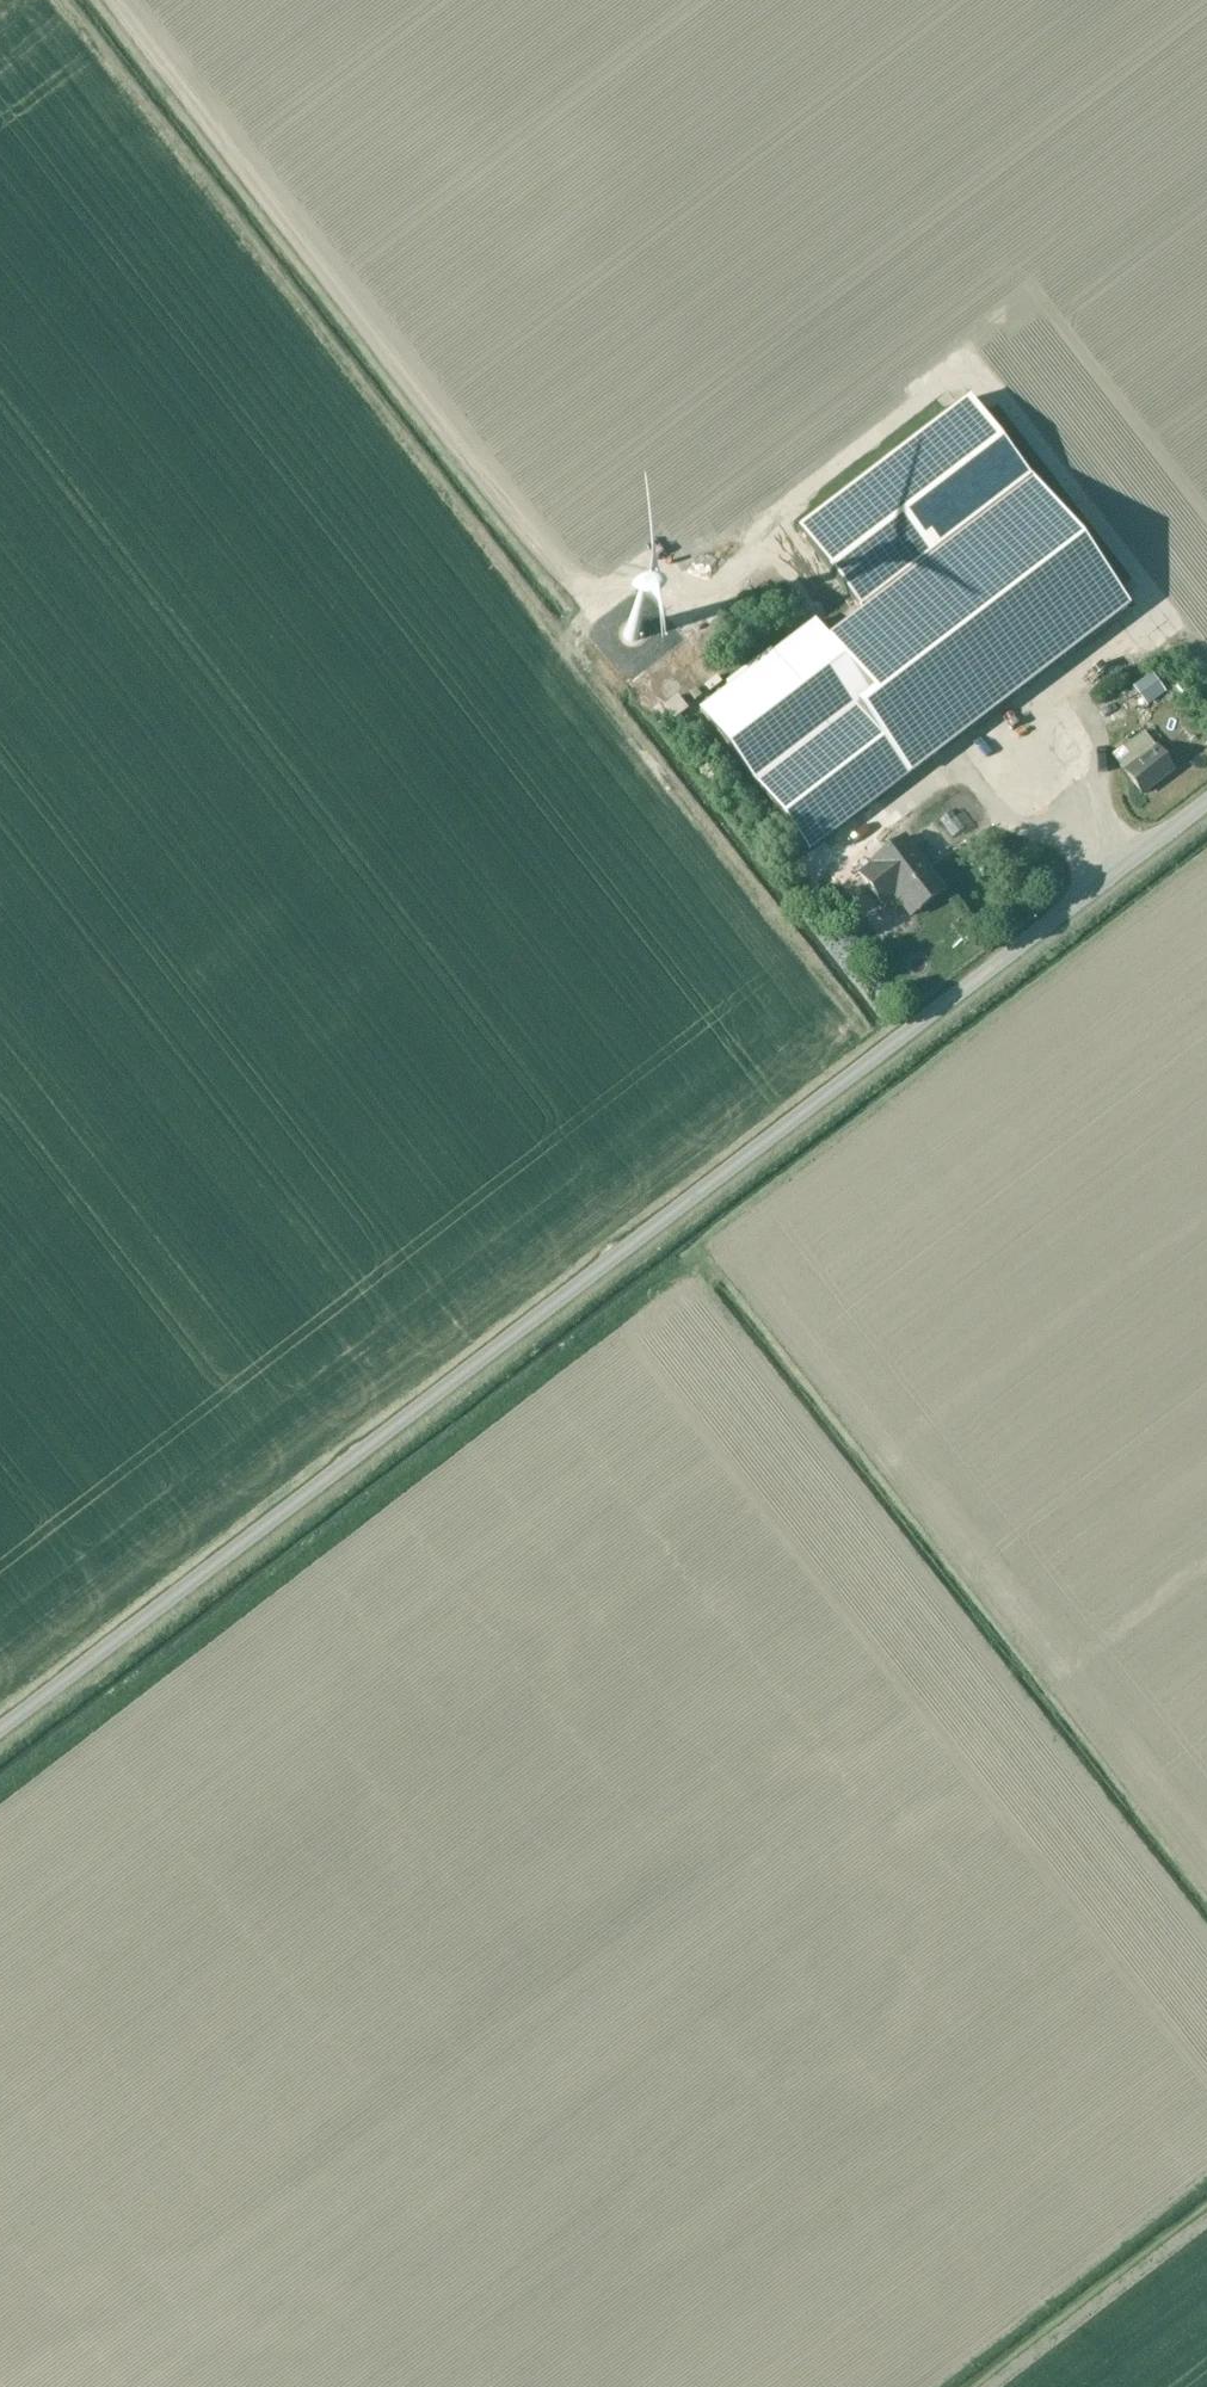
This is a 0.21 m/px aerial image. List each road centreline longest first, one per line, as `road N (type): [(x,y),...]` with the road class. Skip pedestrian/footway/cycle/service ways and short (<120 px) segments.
road 1 (unclassified): [(0,1729),(1206,801)]

